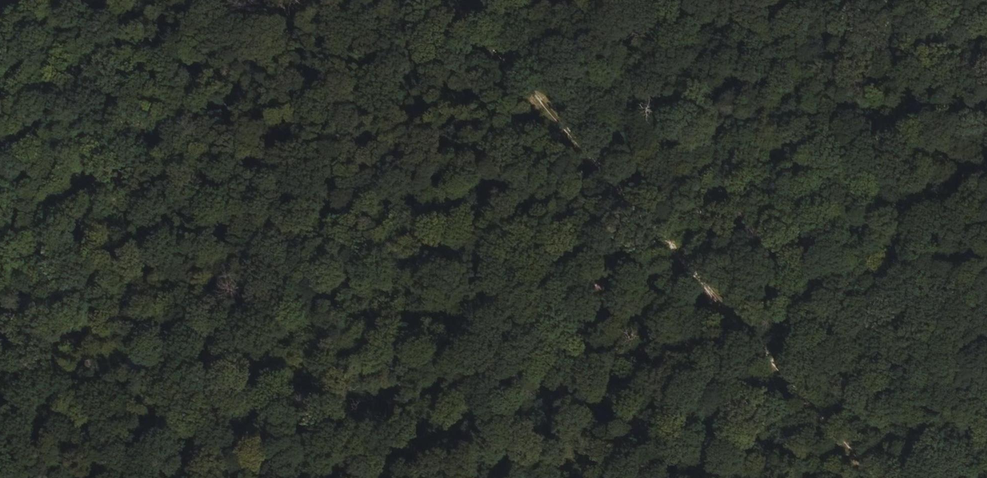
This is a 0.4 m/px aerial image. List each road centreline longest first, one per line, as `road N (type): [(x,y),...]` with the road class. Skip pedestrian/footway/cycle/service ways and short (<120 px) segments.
road 1 (track): [(875,477),(448,0)]

